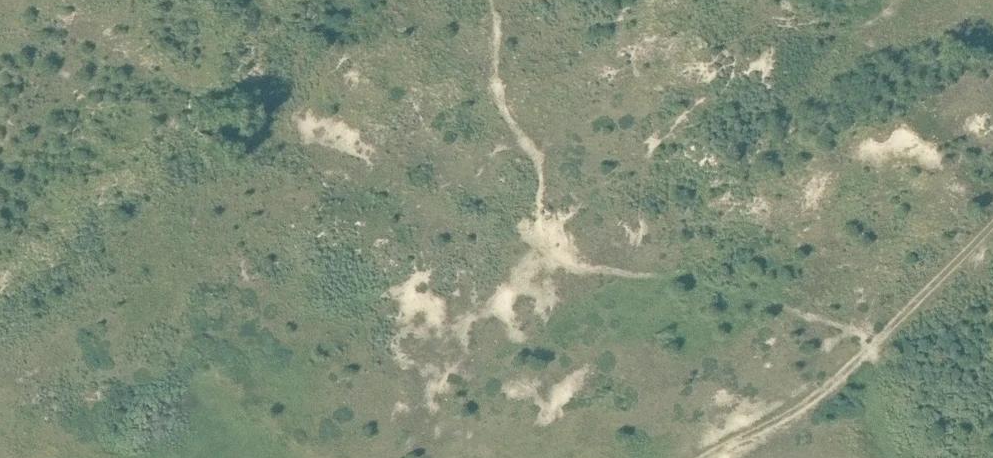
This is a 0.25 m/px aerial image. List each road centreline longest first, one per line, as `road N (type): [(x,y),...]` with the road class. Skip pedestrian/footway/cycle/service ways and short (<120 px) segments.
road 1 (track): [(992,229),(822,396),(705,457)]

